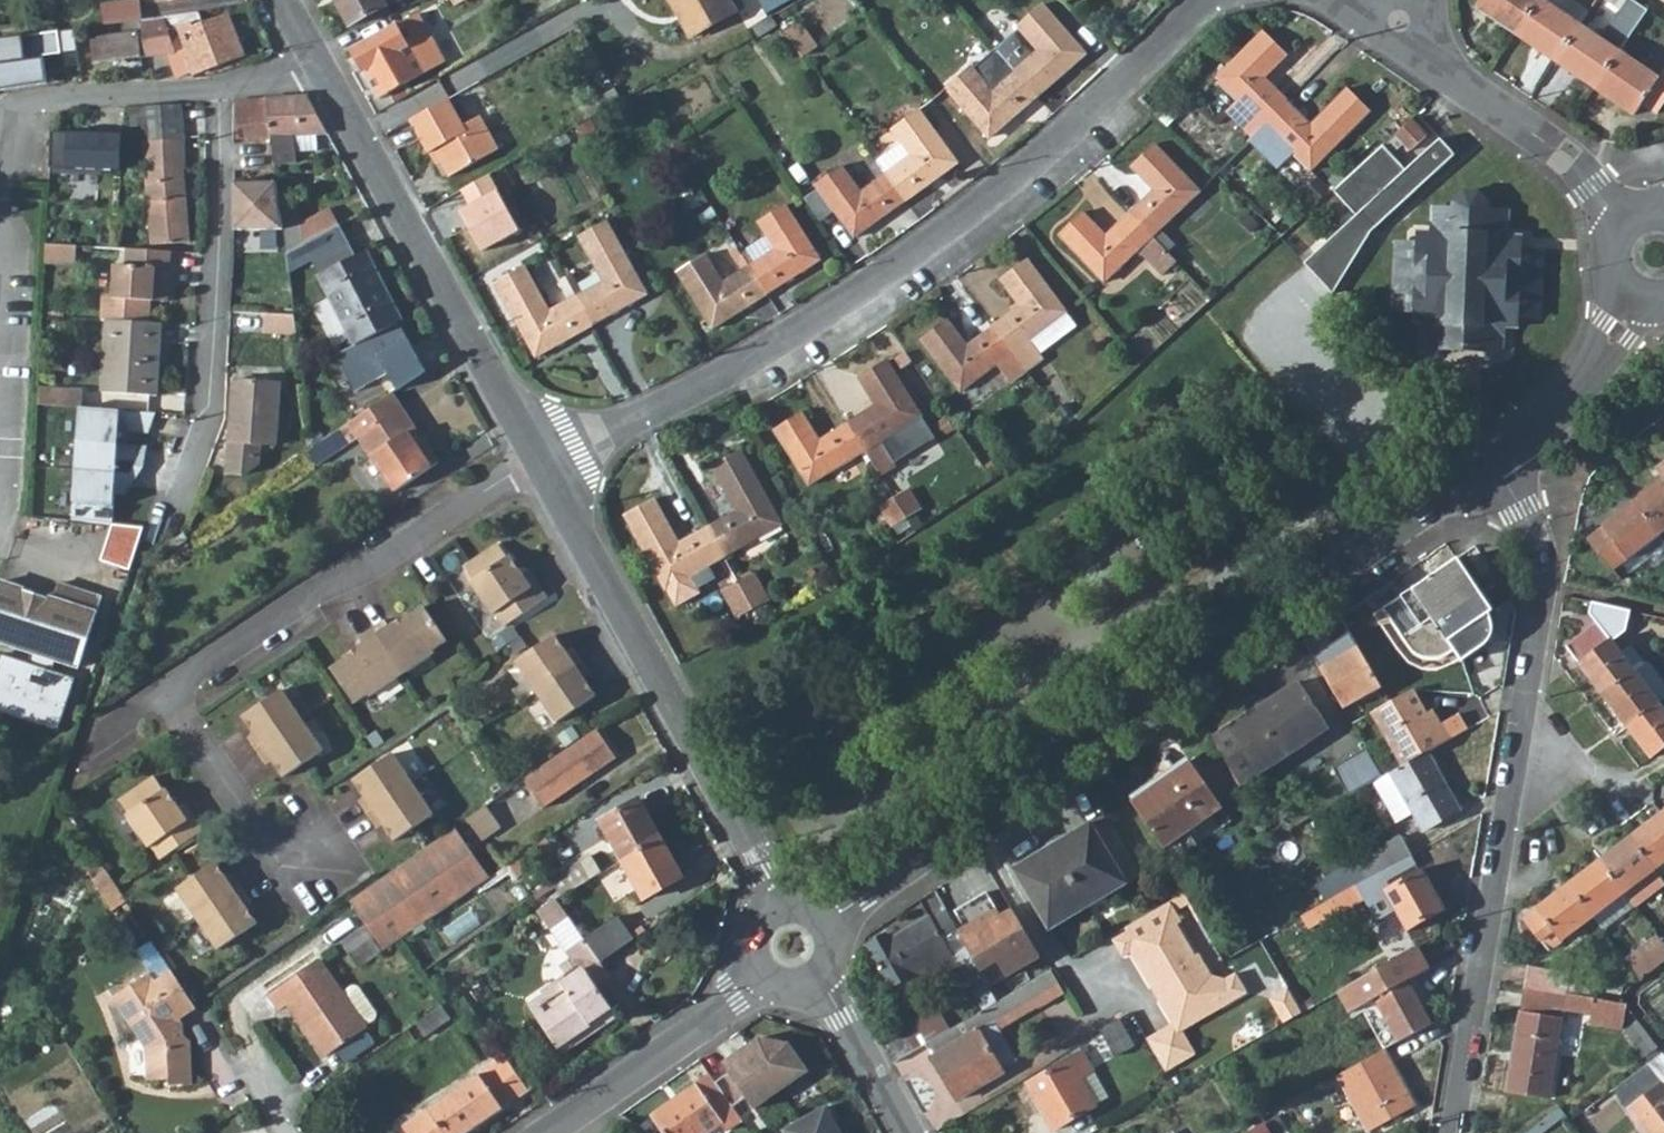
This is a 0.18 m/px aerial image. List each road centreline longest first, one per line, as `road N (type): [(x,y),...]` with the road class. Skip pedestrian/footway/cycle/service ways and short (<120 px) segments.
road 1 (residential): [(537,464),(642,420),(812,329),(941,244),(1056,157),(1206,0)]
road 2 (residential): [(1496,464),(1228,655),(828,923)]
road 3 (residential): [(1496,464),(1540,546),(1543,588),(1455,1132)]
road 4 (residential): [(308,849),(241,821),(164,697),(537,464)]
road 5 (residential): [(537,464),(762,870),(772,907)]
road 6 (residential): [(165,540),(208,407),(219,90)]
road 7 (residential): [(319,70),(537,464)]
road 8 (residential): [(1399,22),(1574,166),(1621,224)]
road 9 (residential): [(0,170),(11,110),(219,90)]
road 10 (residential): [(550,1132),(764,977)]
road 11 (residential): [(1641,299),(1589,370),(1496,464)]
road 12 (residential): [(816,979),(906,1132)]

